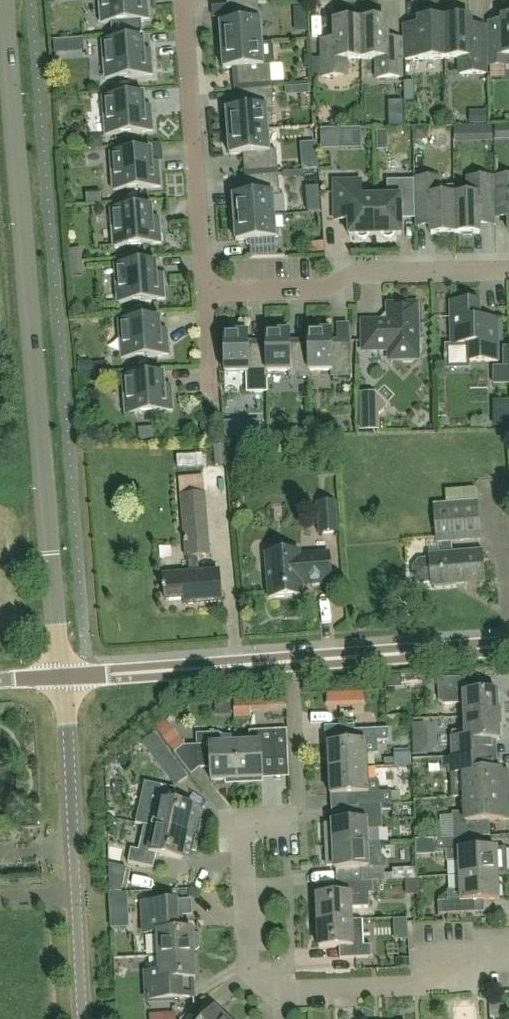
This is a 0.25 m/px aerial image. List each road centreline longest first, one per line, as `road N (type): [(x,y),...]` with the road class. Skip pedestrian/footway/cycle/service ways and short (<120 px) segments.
road 1 (tertiary): [(66,677),(46,545),(3,0)]
road 2 (residential): [(508,943),(426,984),(280,993),(260,984),(251,964),(244,825),(295,823)]
road 3 (residential): [(66,677),(508,647)]
road 4 (tertiary): [(82,1018),(66,677)]
road 5 (residential): [(508,270),(368,273),(330,291),(204,292)]
road 6 (residential): [(204,292),(187,0)]

